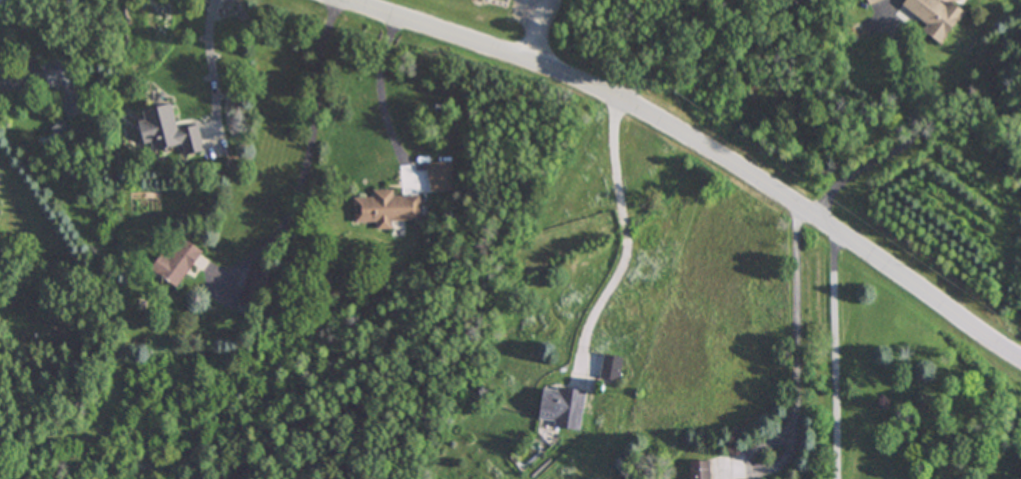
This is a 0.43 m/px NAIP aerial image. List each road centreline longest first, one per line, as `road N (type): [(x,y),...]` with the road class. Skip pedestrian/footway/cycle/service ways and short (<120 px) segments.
road 1 (residential): [(316,0),(617,107),(841,243),(1020,369)]

